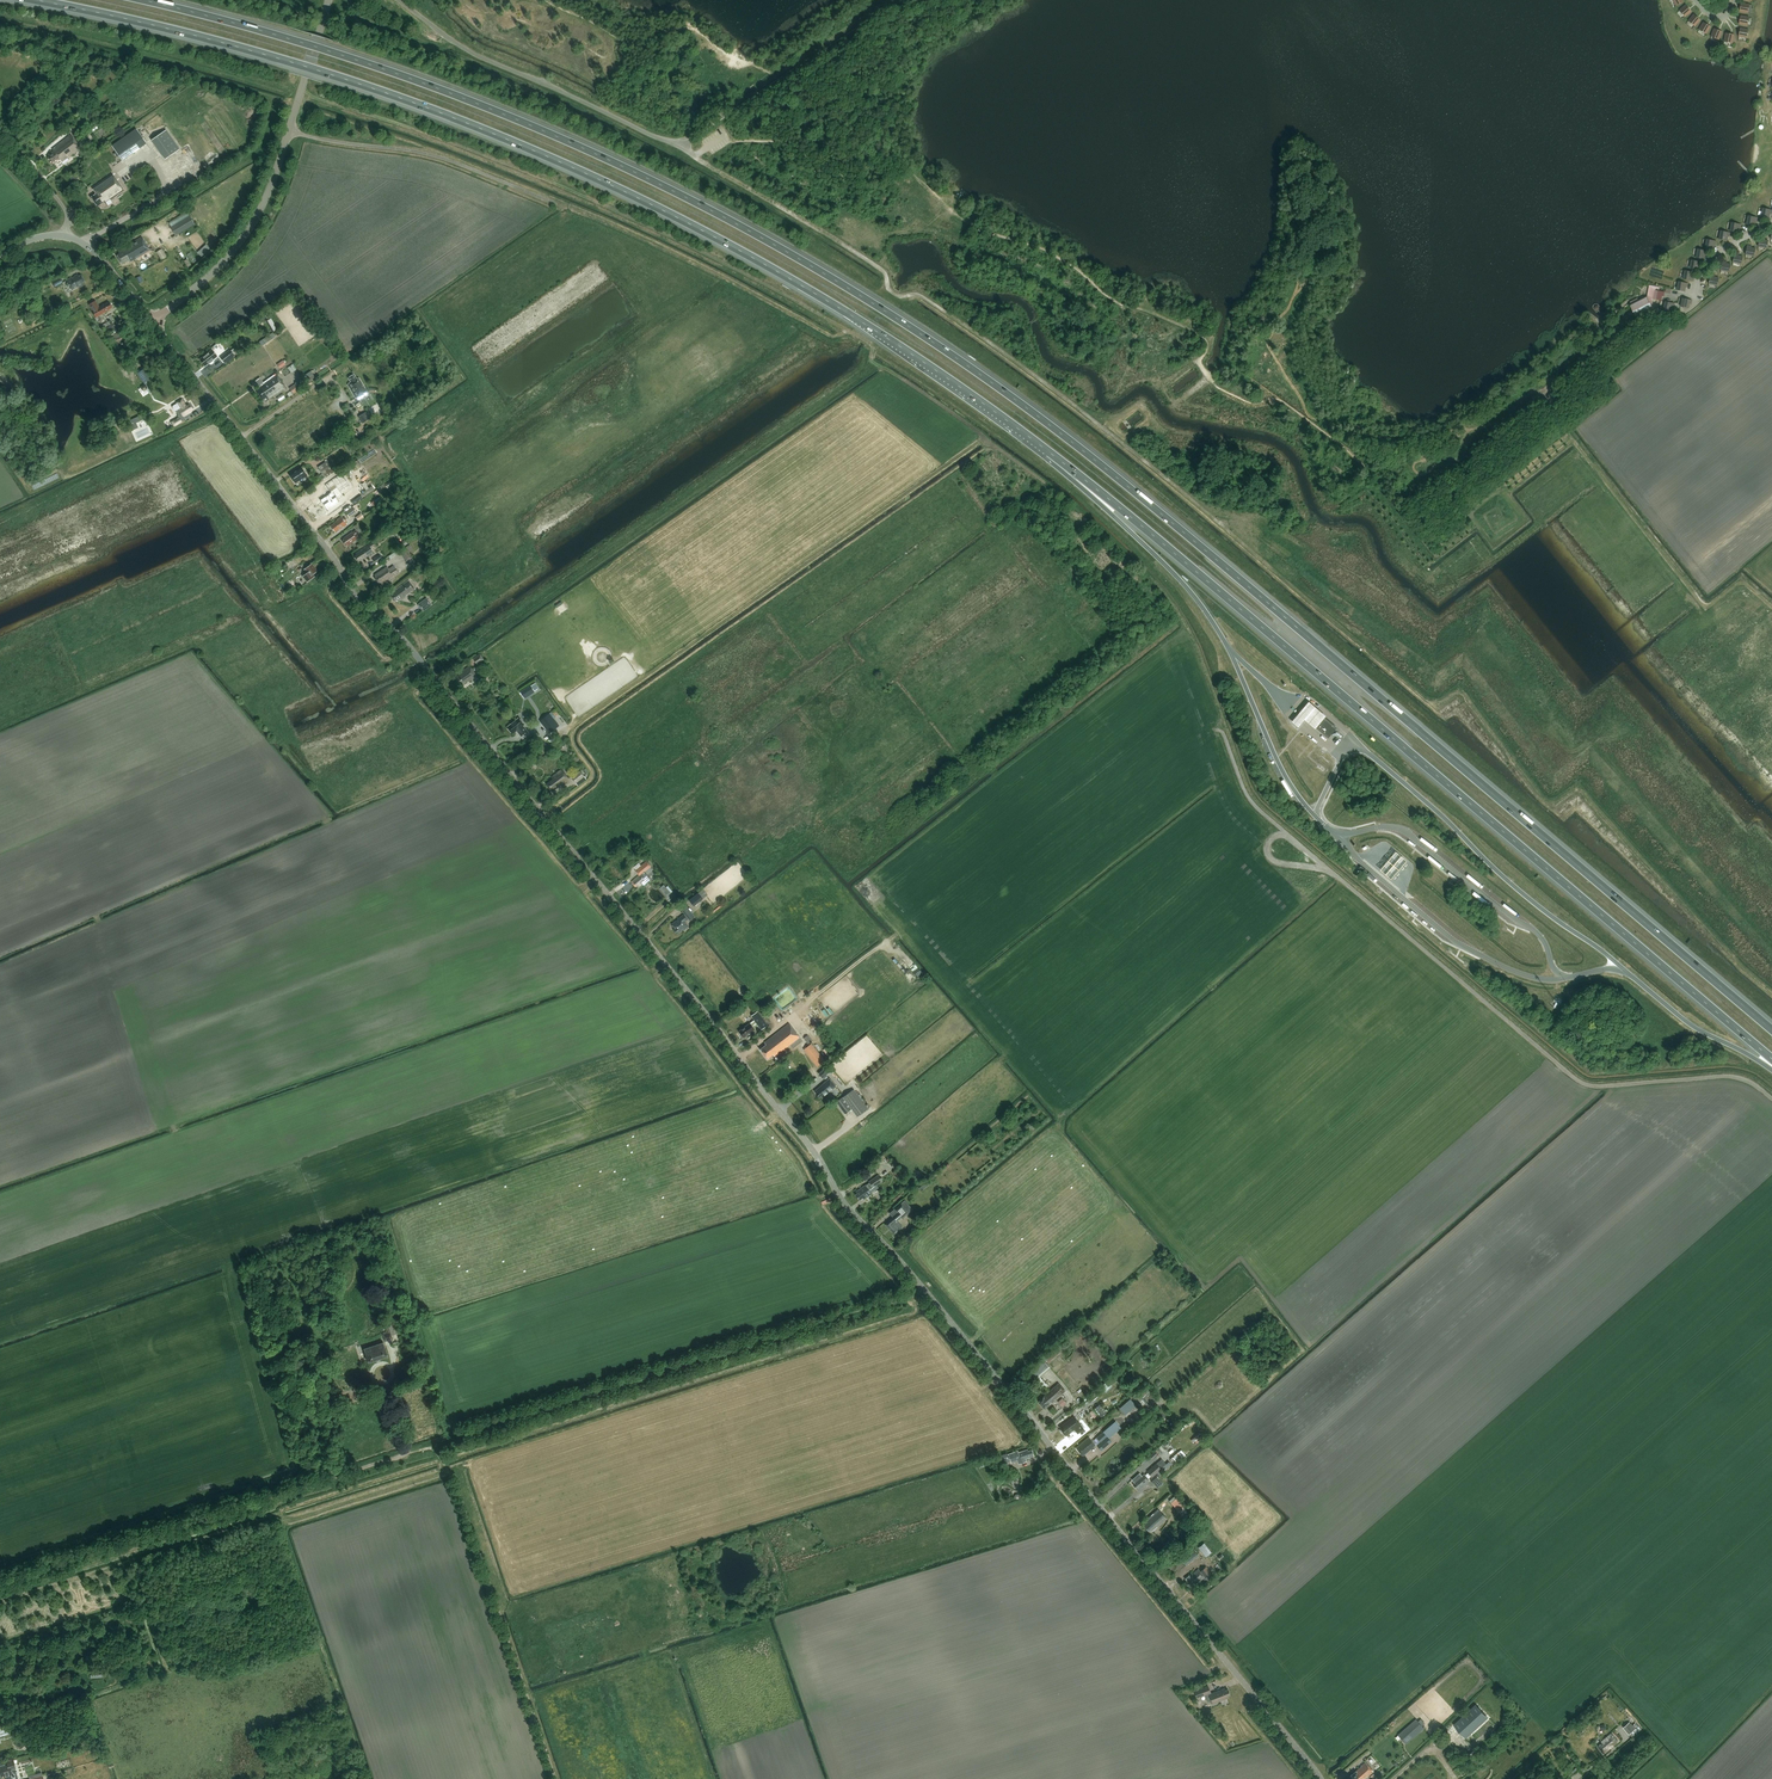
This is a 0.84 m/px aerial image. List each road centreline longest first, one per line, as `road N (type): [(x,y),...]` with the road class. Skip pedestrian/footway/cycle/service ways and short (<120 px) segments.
road 1 (motorway): [(1771,1029),(1234,570),(1037,414),(870,300),(710,209),(505,114),(322,48),(143,0)]
road 2 (tertiary): [(1320,1778),(923,1289),(852,1213),(797,1131),(402,638),(356,598),(153,322)]
road 3 (motorway): [(33,0),(303,65),(552,157),(799,283),(1048,450)]
road 4 (motorway): [(1048,450),(1771,1059)]
road 5 (unclassified): [(1771,1099),(1727,1076),(1580,1082),(1325,868)]
road 6 (track): [(0,1583),(441,1444)]
road 7 (tertiary): [(153,322),(231,254),(260,211),(328,0)]
road 8 (unclassified): [(696,158),(477,55),(398,0)]
road 9 (motorway): [(1048,450),(1197,601),(1228,651)]
road 10 (motorway): [(1624,974),(1684,1023),(1771,1071)]
road 11 (unclassified): [(1285,833),(1249,798),(1217,728)]
road 12 (residential): [(64,236),(64,208),(0,134)]
road 13 (track): [(241,438),(343,365)]
road 14 (tertiary): [(153,322),(101,259),(64,236)]

